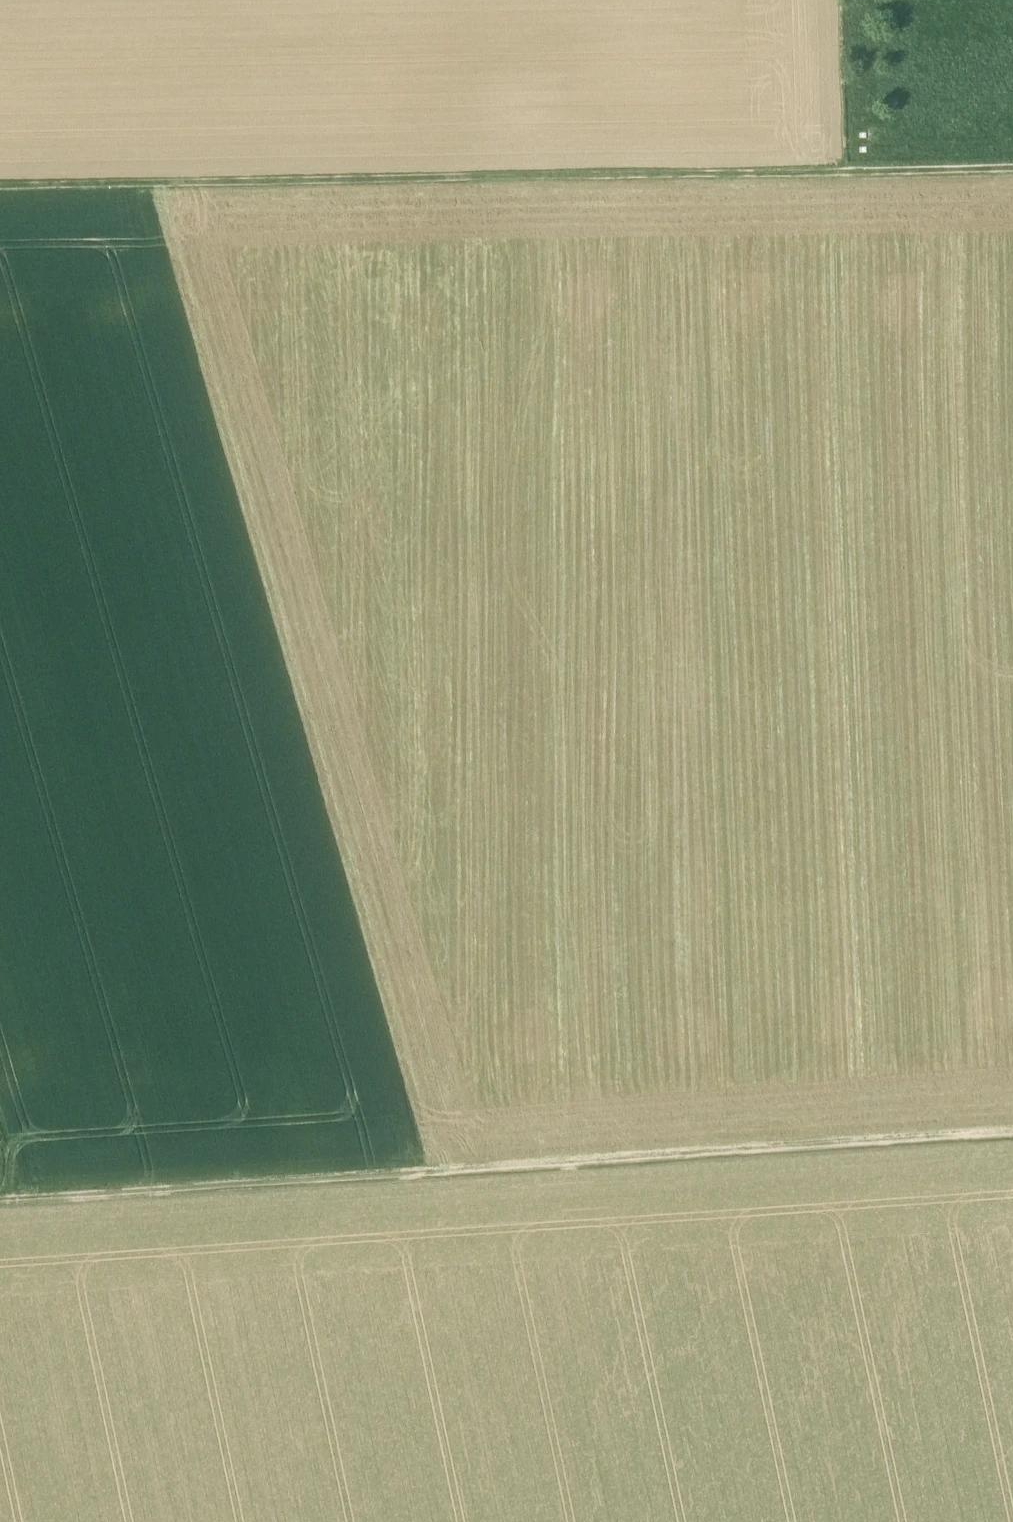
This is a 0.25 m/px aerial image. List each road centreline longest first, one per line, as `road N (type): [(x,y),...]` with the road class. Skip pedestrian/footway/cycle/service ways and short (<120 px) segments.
road 1 (track): [(0,1213),(1012,1134)]
road 2 (track): [(1012,166),(0,186)]

